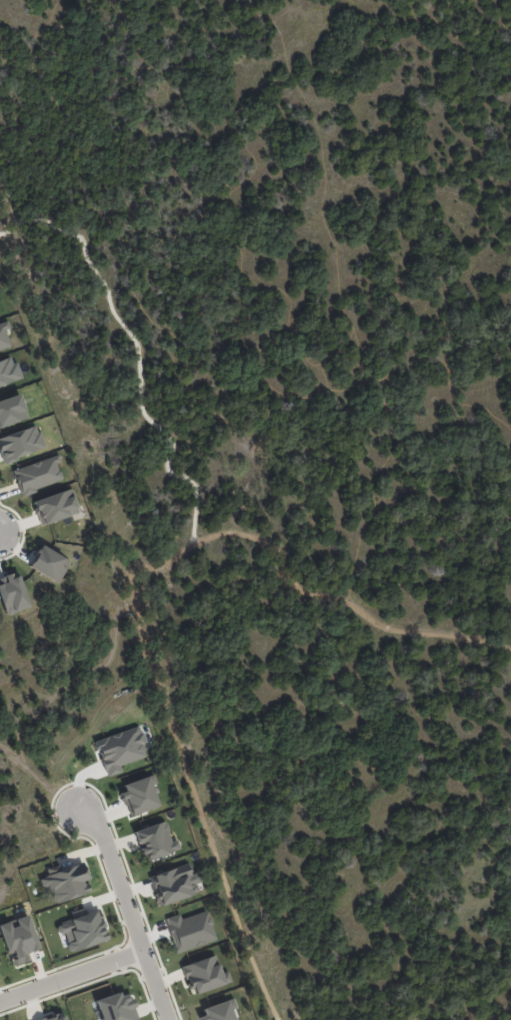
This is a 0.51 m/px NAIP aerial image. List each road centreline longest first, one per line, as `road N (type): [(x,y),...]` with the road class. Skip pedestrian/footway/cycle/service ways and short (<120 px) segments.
road 1 (residential): [(86,808),(166,1019)]
road 2 (residential): [(0,999),(141,949)]

